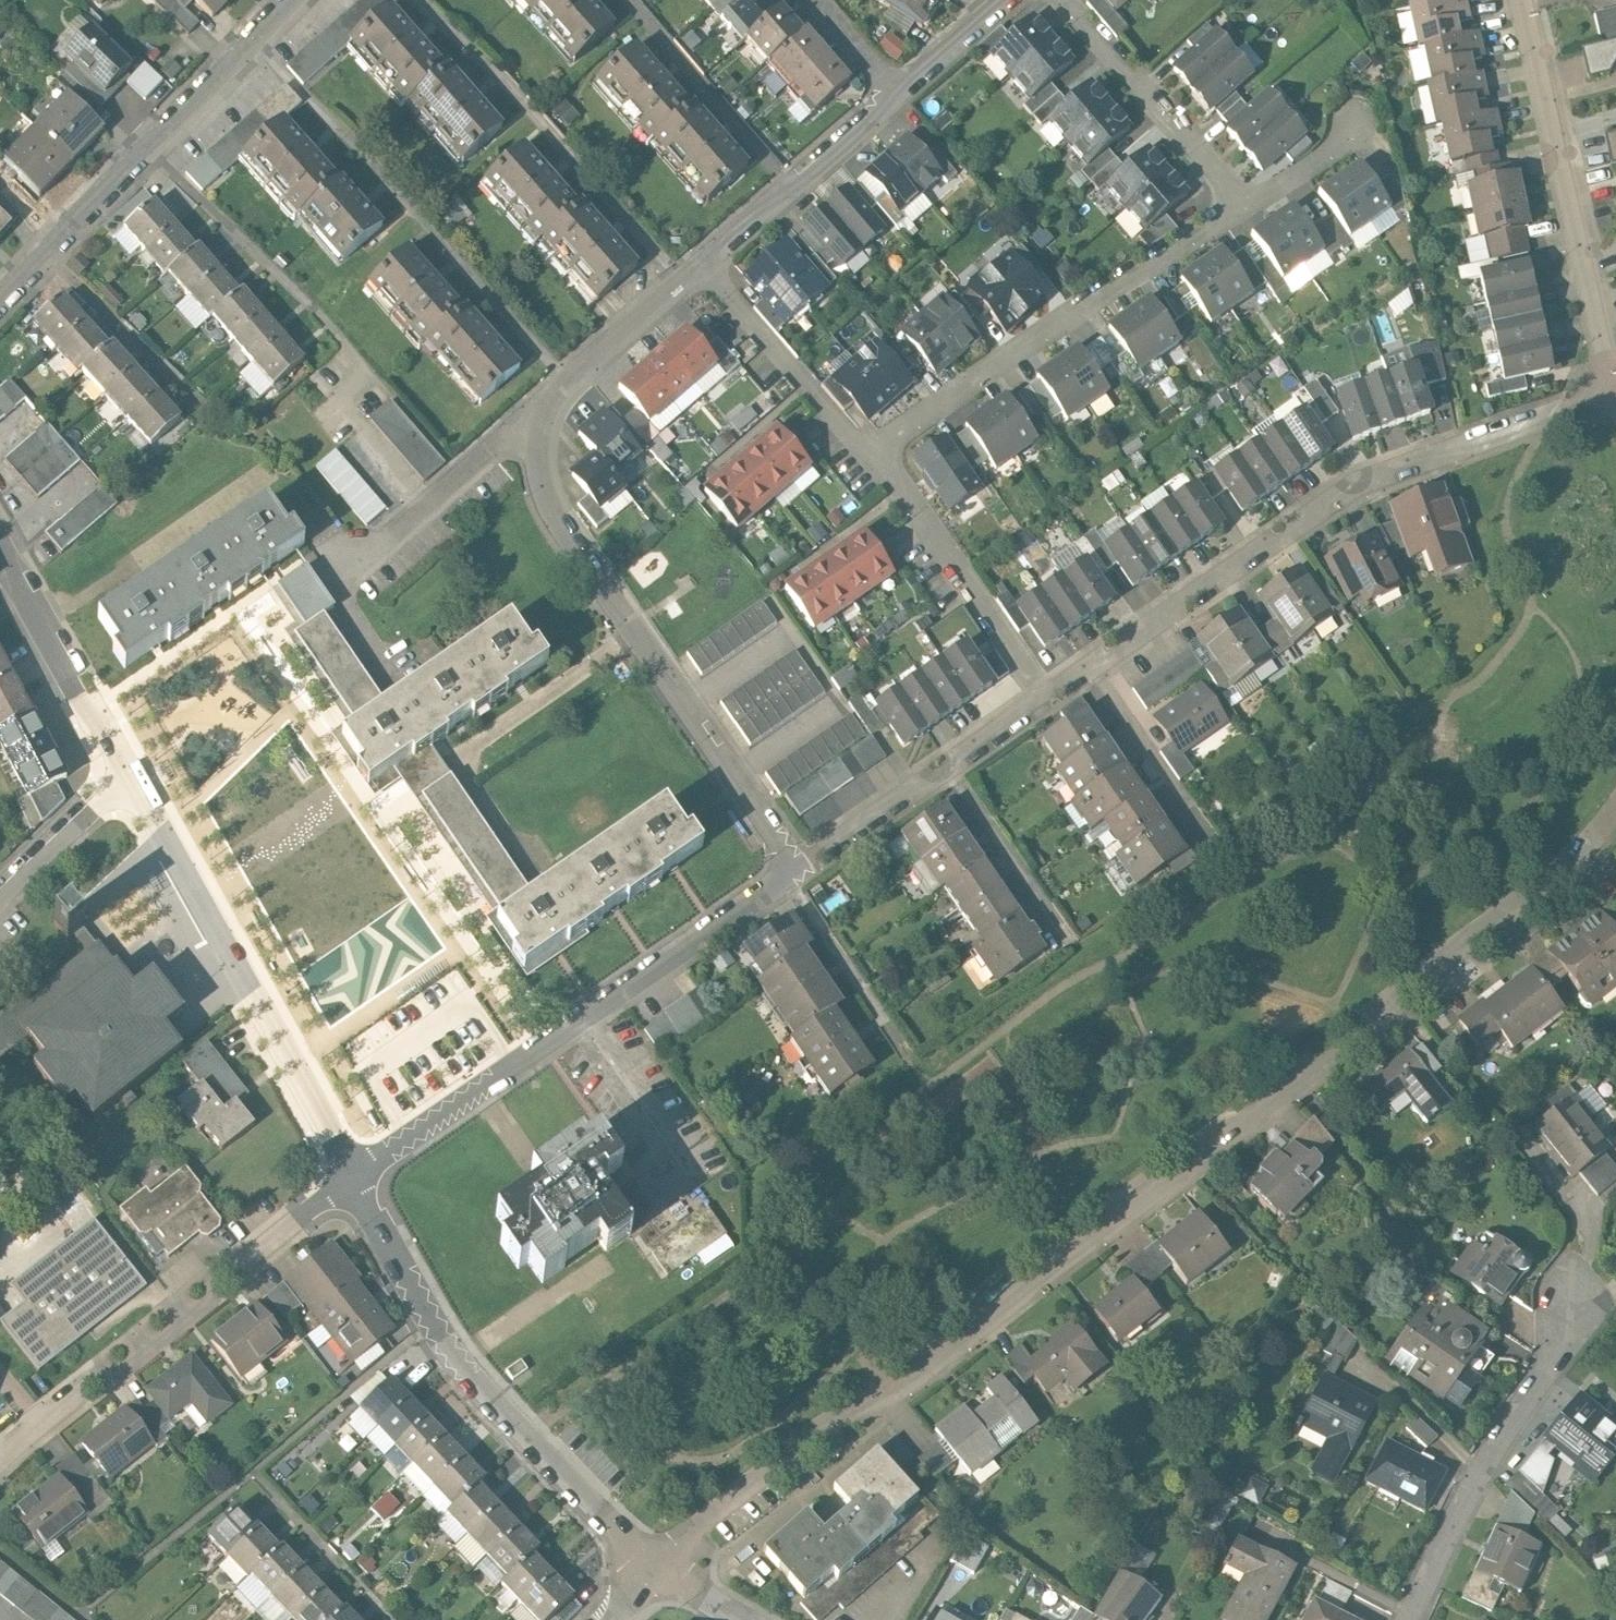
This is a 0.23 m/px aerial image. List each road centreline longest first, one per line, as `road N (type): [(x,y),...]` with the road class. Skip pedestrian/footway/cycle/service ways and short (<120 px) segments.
road 1 (residential): [(1615,816),(1219,1146),(916,1378),(842,1414),(705,1524),(662,1570)]
road 2 (residential): [(353,1176),(0,552)]
road 3 (residential): [(876,459),(1227,219),(1230,193),(1070,0)]
road 4 (residential): [(1085,664),(1355,482),(1615,400)]
road 5 (residential): [(789,875),(353,1176)]
road 6 (residential): [(534,431),(559,527),(717,768),(781,849),(789,875)]
road 7 (residential): [(662,1570),(467,1373),(353,1176)]
road 8 (residential): [(0,1456),(353,1176)]
road 9 (residential): [(0,297),(295,0)]
road 10 (residential): [(1530,0),(1615,364)]
road 11 (residential): [(1410,1619),(1472,1487),(1543,1382),(1575,1311)]
road 12 (residential): [(876,459),(1043,691)]
road 13 (residential): [(894,94),(706,270)]
road 14 (residential): [(706,270),(876,459)]
road 15 (residential): [(706,270),(534,431)]
road 16 (residential): [(534,431),(348,571)]
road 17 (residential): [(1068,942),(943,763)]
road 18 (residential): [(1085,664),(1199,839)]
road 19 (residential): [(902,1048),(801,905),(789,875)]
road 20 (residential): [(789,875),(943,763)]
road 21 (residential): [(1001,0),(894,94)]
road 22 (residential): [(894,94),(810,0)]
road 23 (residential): [(943,763),(1043,691)]

